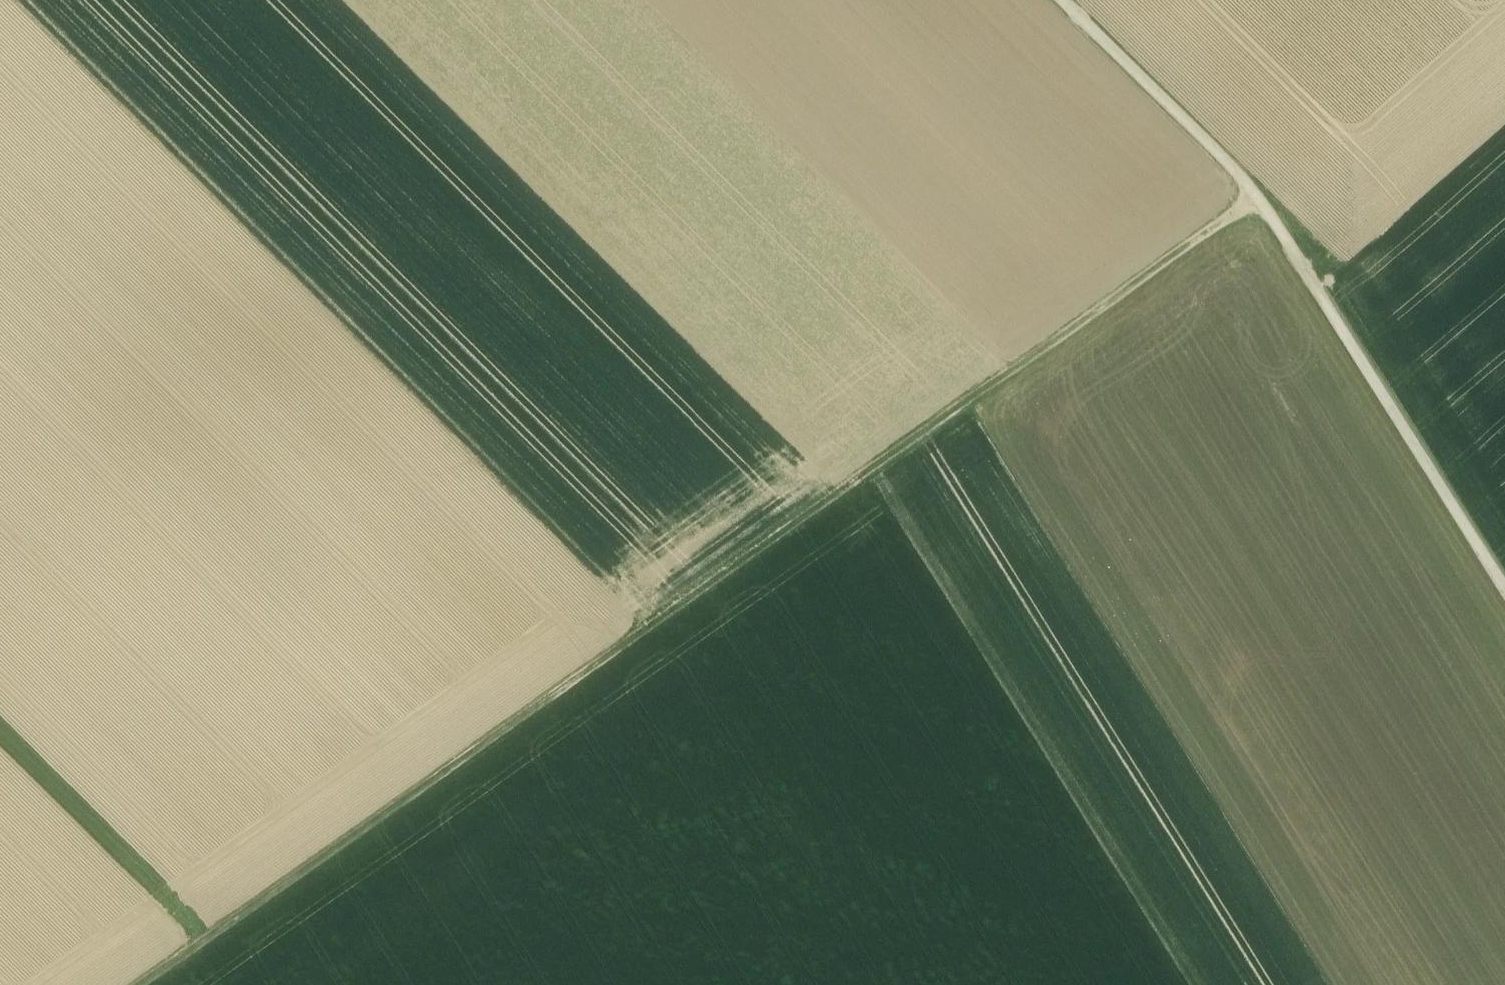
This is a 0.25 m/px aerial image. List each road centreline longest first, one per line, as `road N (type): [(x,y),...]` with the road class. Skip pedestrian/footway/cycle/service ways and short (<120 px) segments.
road 1 (track): [(1256,199),(147,984)]
road 2 (track): [(1061,0),(1247,184),(1504,596)]

